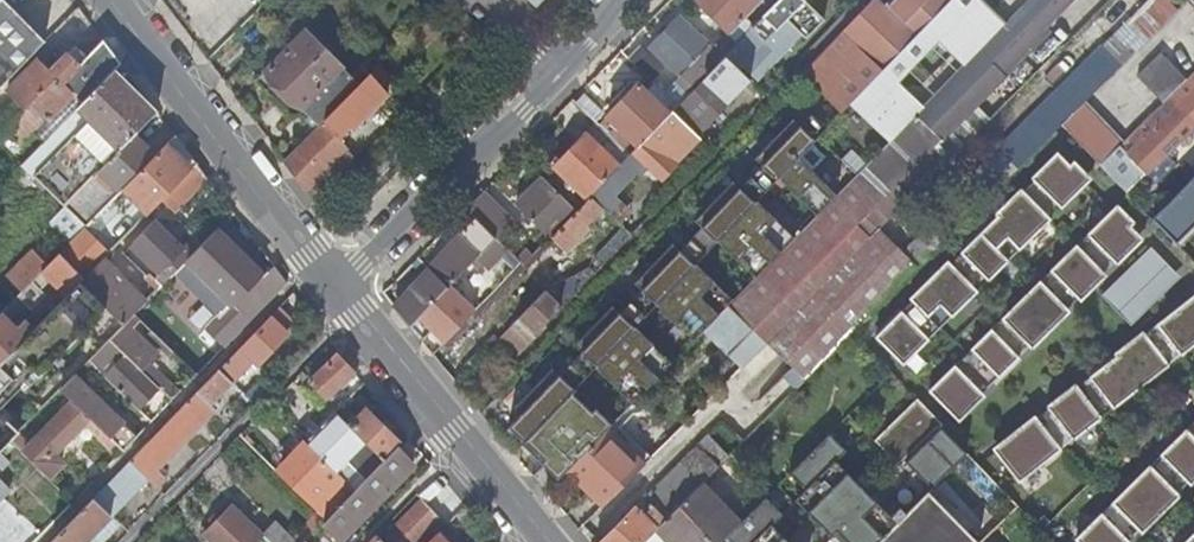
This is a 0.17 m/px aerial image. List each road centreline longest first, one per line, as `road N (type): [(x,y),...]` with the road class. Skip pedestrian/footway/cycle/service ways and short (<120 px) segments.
road 1 (residential): [(615,0),(332,293)]
road 2 (residential): [(332,293),(112,0)]
road 3 (residential): [(529,541),(332,293)]

